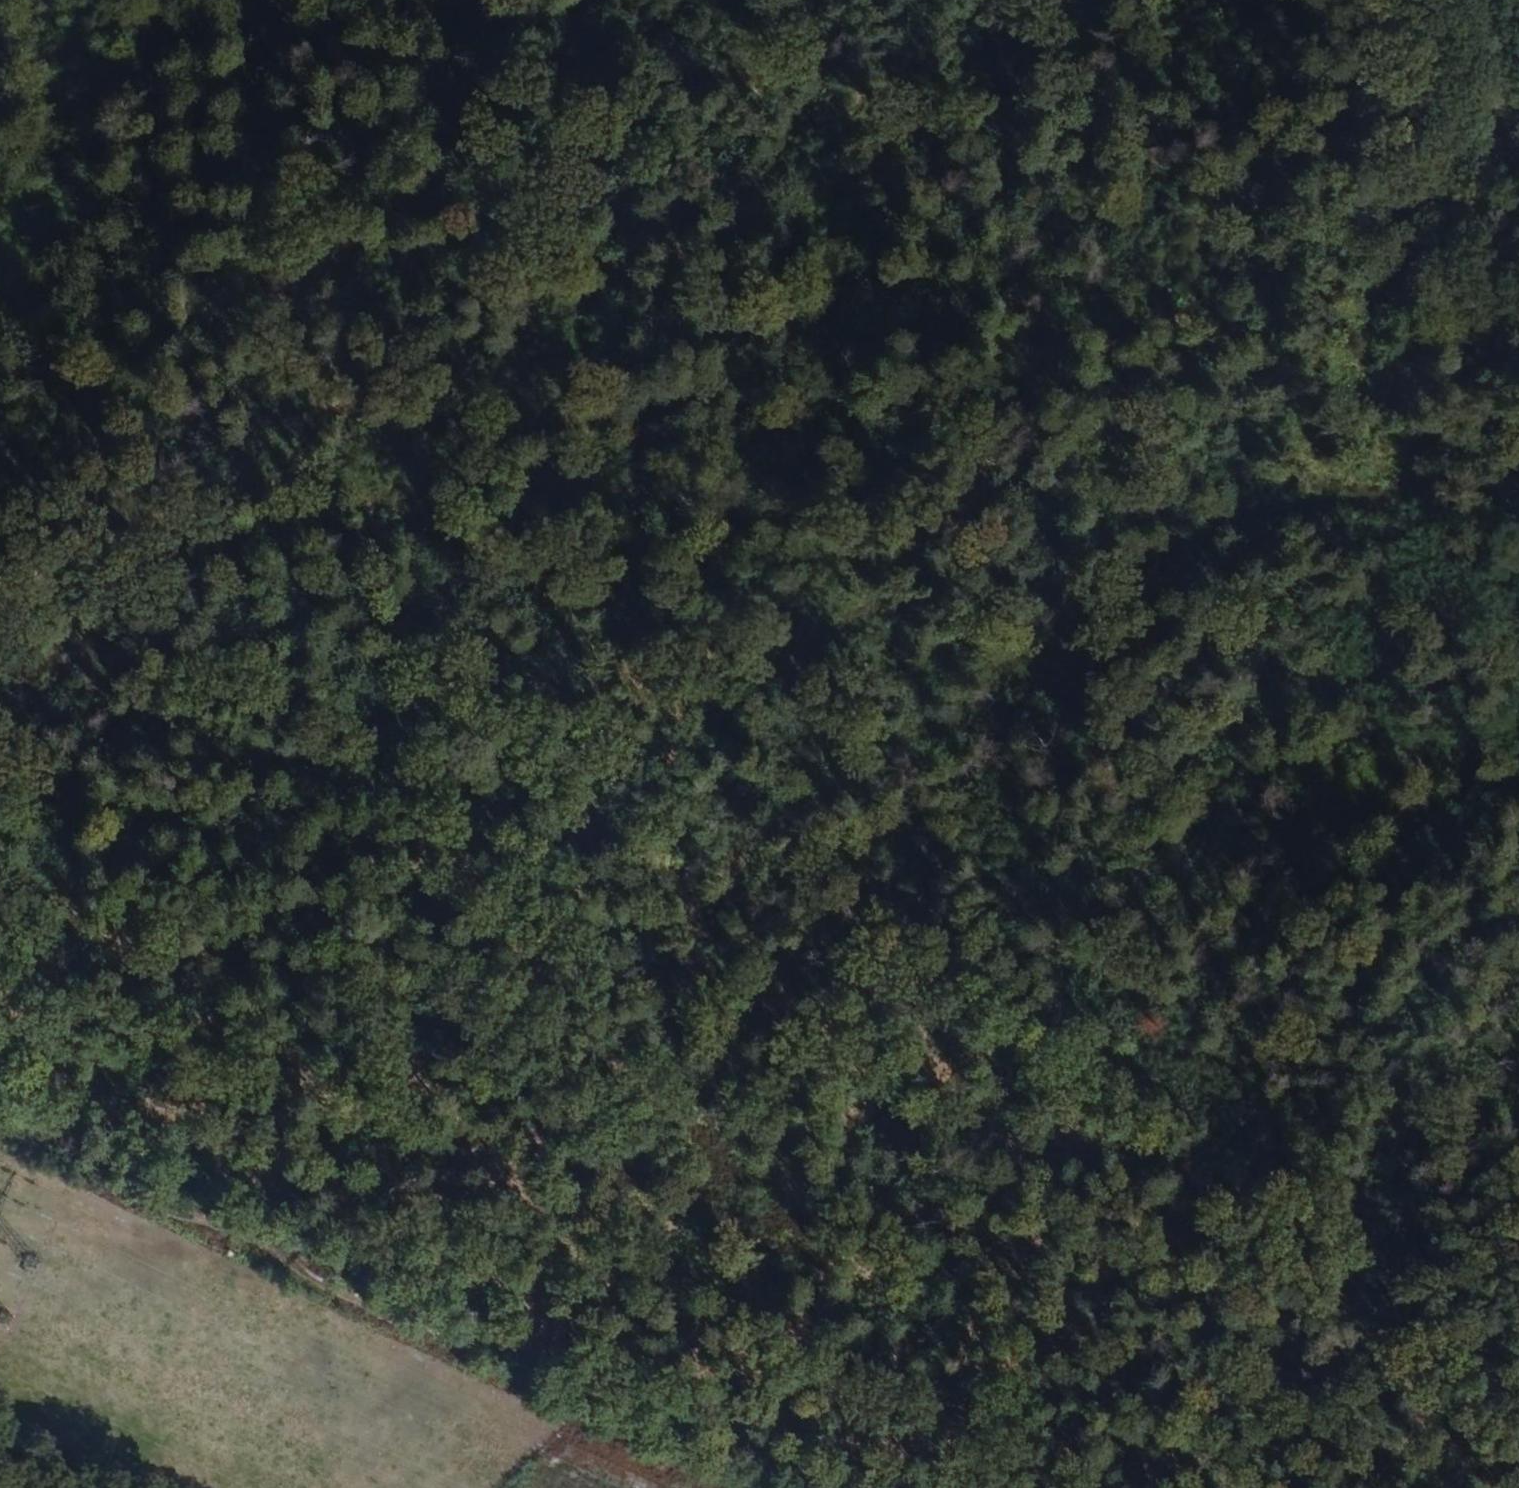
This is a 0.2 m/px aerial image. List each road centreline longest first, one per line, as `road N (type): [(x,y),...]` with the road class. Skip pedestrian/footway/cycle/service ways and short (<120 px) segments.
road 1 (track): [(1467,0),(1518,187)]

